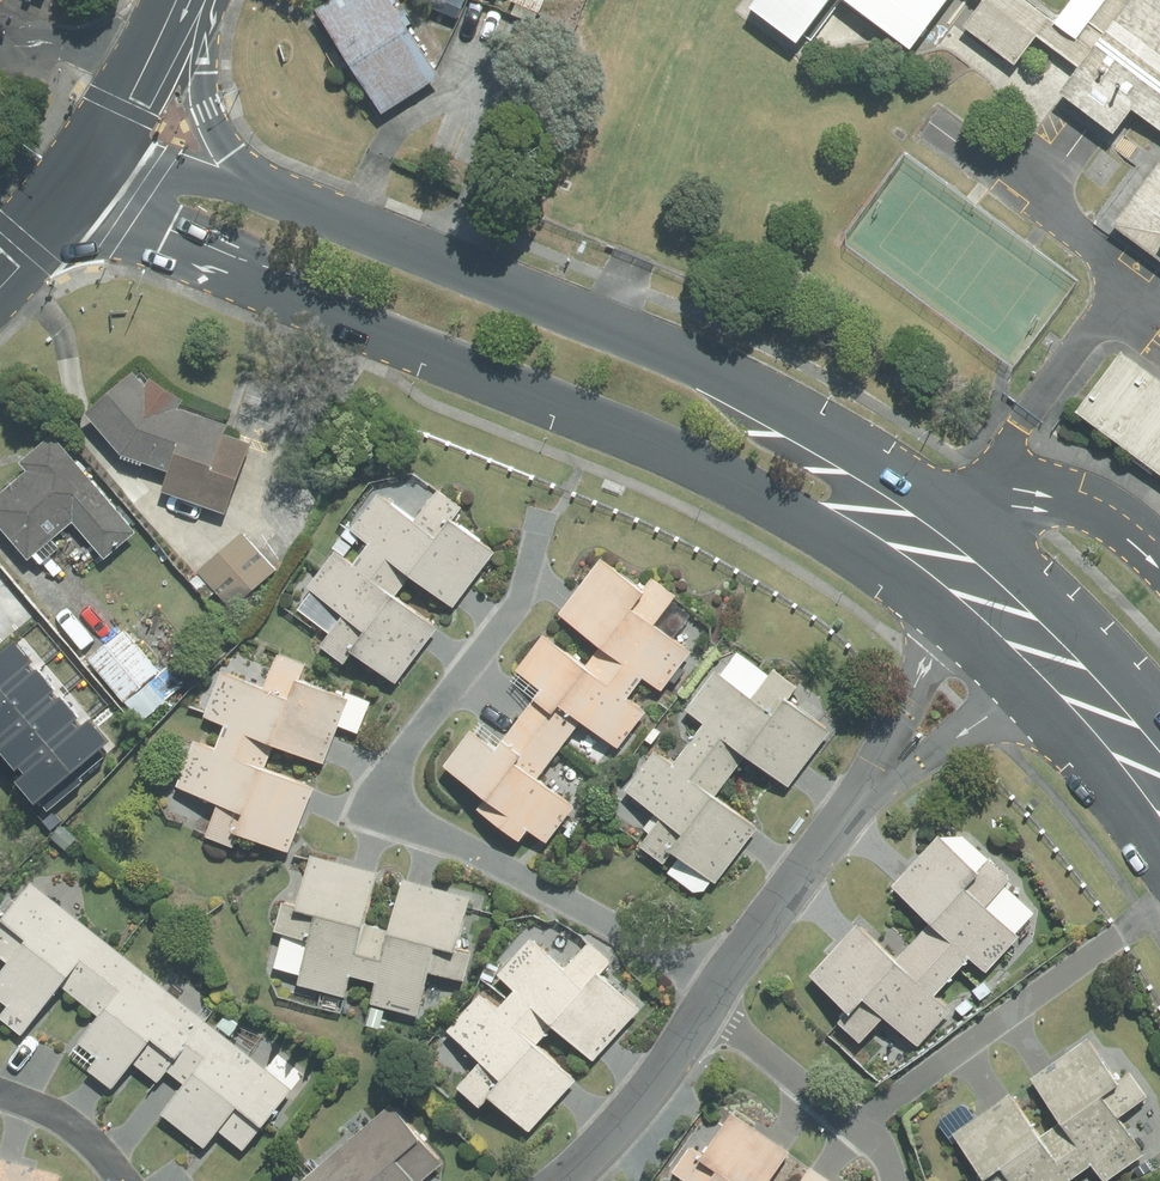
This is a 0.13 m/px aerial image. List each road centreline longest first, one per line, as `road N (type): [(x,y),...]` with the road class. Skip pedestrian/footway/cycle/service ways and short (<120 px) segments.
road 1 (tertiary): [(945,605),(780,504),(64,194)]
road 2 (tertiary): [(244,186),(721,377),(969,532),(1050,598)]
road 3 (residential): [(539,523),(515,606),(404,752),(394,776),(397,802),(418,824),(678,962),(714,1001)]
road 4 (residential): [(1159,906),(858,1125)]
road 5 (residential): [(714,1001),(864,798)]
road 6 (residential): [(564,1180),(625,1120),(714,1001)]
road 7 (tertiary): [(1159,853),(1027,690)]
road 8 (residential): [(864,798),(945,605)]
road 9 (residential): [(1027,690),(864,798)]
road 10 (secondary): [(195,0),(209,112),(244,186)]
road 11 (residential): [(714,1001),(747,1038),(858,1125)]
road 12 (secondary): [(178,0),(101,142)]
road 13 (tertiary): [(1050,598),(1159,715)]
road 14 (residential): [(0,1095),(63,1119),(121,1180)]
road 15 (tertiary): [(101,142),(244,186)]

